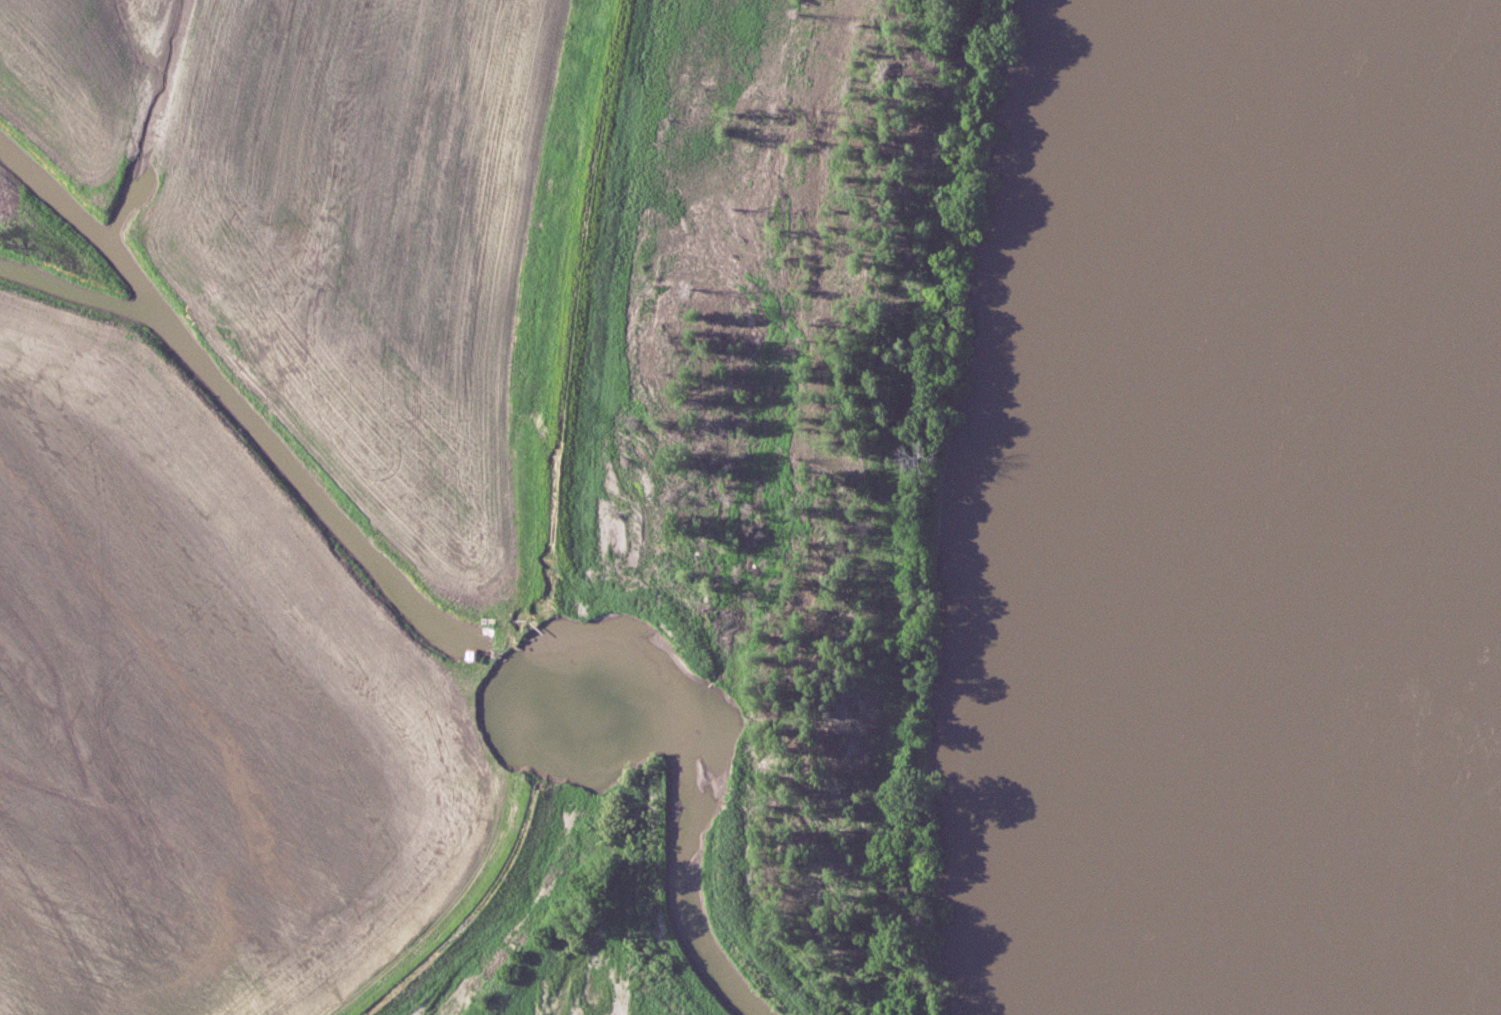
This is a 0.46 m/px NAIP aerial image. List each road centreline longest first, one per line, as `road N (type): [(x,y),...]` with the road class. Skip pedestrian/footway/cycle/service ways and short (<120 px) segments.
road 1 (residential): [(659,0),(642,80),(620,692),(598,786),(526,881),(368,1014)]

